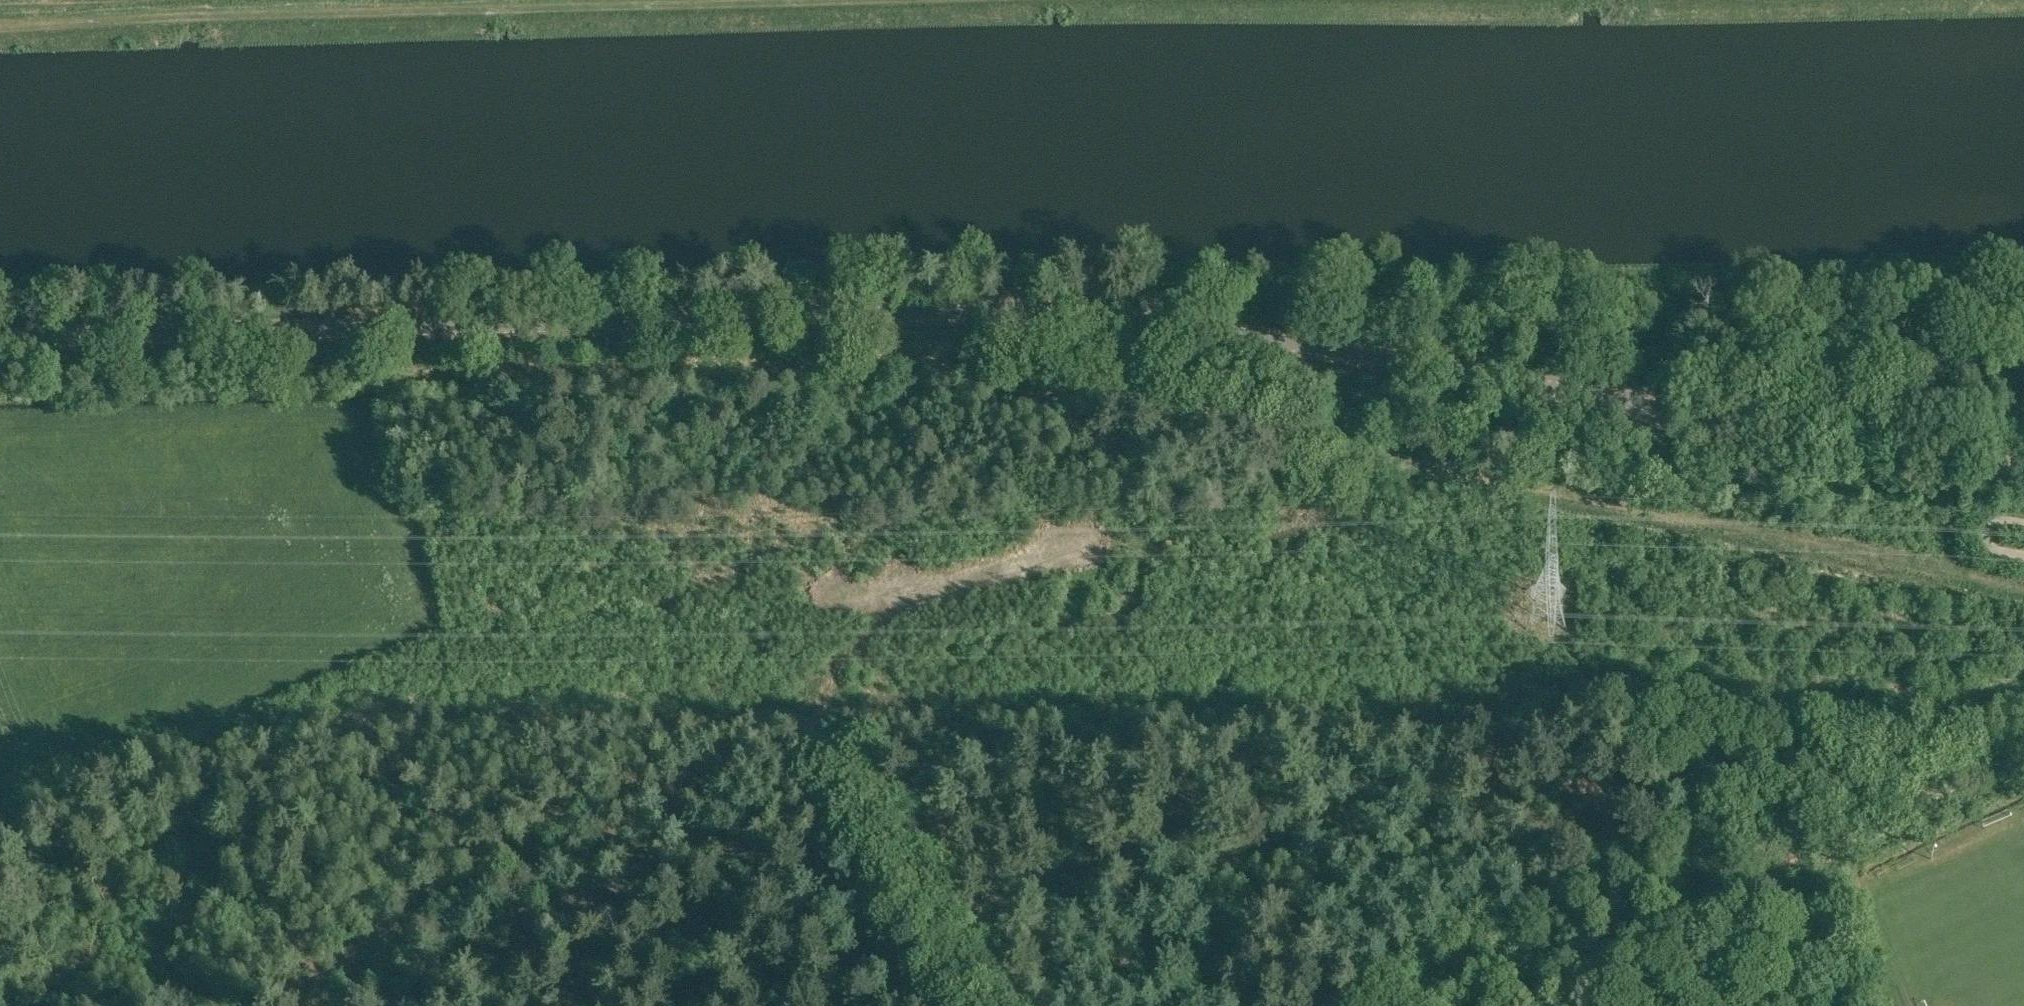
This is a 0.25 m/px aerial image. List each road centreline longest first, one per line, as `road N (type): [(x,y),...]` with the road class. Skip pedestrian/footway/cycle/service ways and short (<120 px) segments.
road 1 (secondary): [(0,348),(1026,313),(1147,322),(2023,470)]
road 2 (track): [(1495,1005),(2023,750)]

